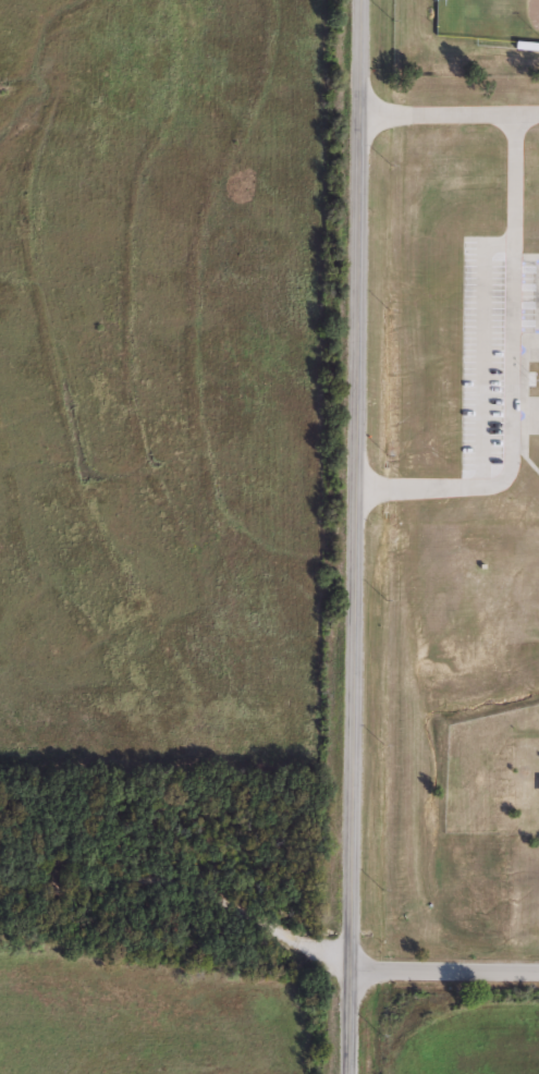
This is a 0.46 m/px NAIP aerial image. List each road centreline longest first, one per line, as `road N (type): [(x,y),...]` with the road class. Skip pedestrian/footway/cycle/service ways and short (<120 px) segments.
road 1 (secondary): [(361,0),(351,1073)]
road 2 (residential): [(538,971),(352,971)]
road 3 (residential): [(538,112),(359,113)]

